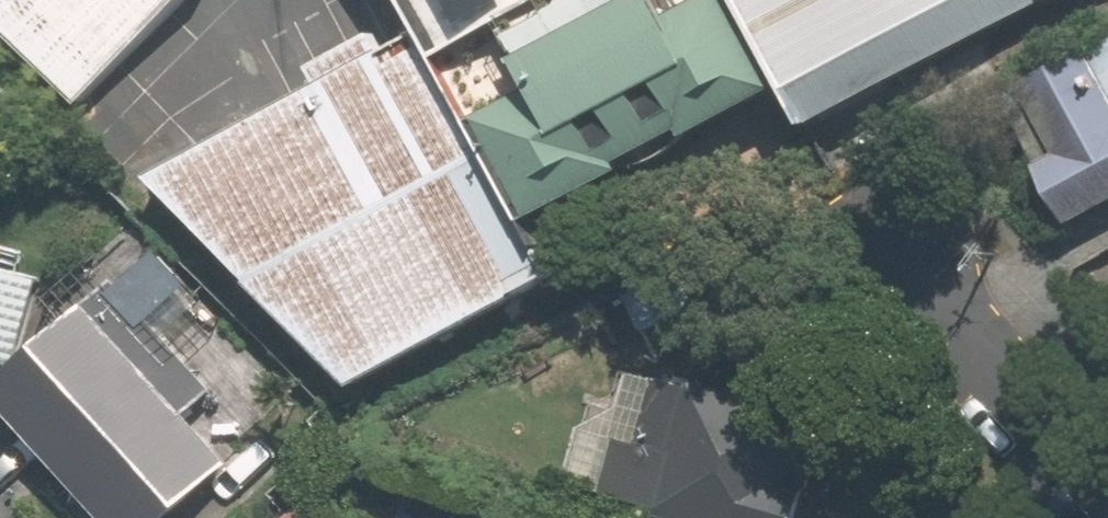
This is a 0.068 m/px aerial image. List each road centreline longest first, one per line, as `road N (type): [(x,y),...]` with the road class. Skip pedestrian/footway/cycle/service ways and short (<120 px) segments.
road 1 (residential): [(917,290),(1107,493)]

